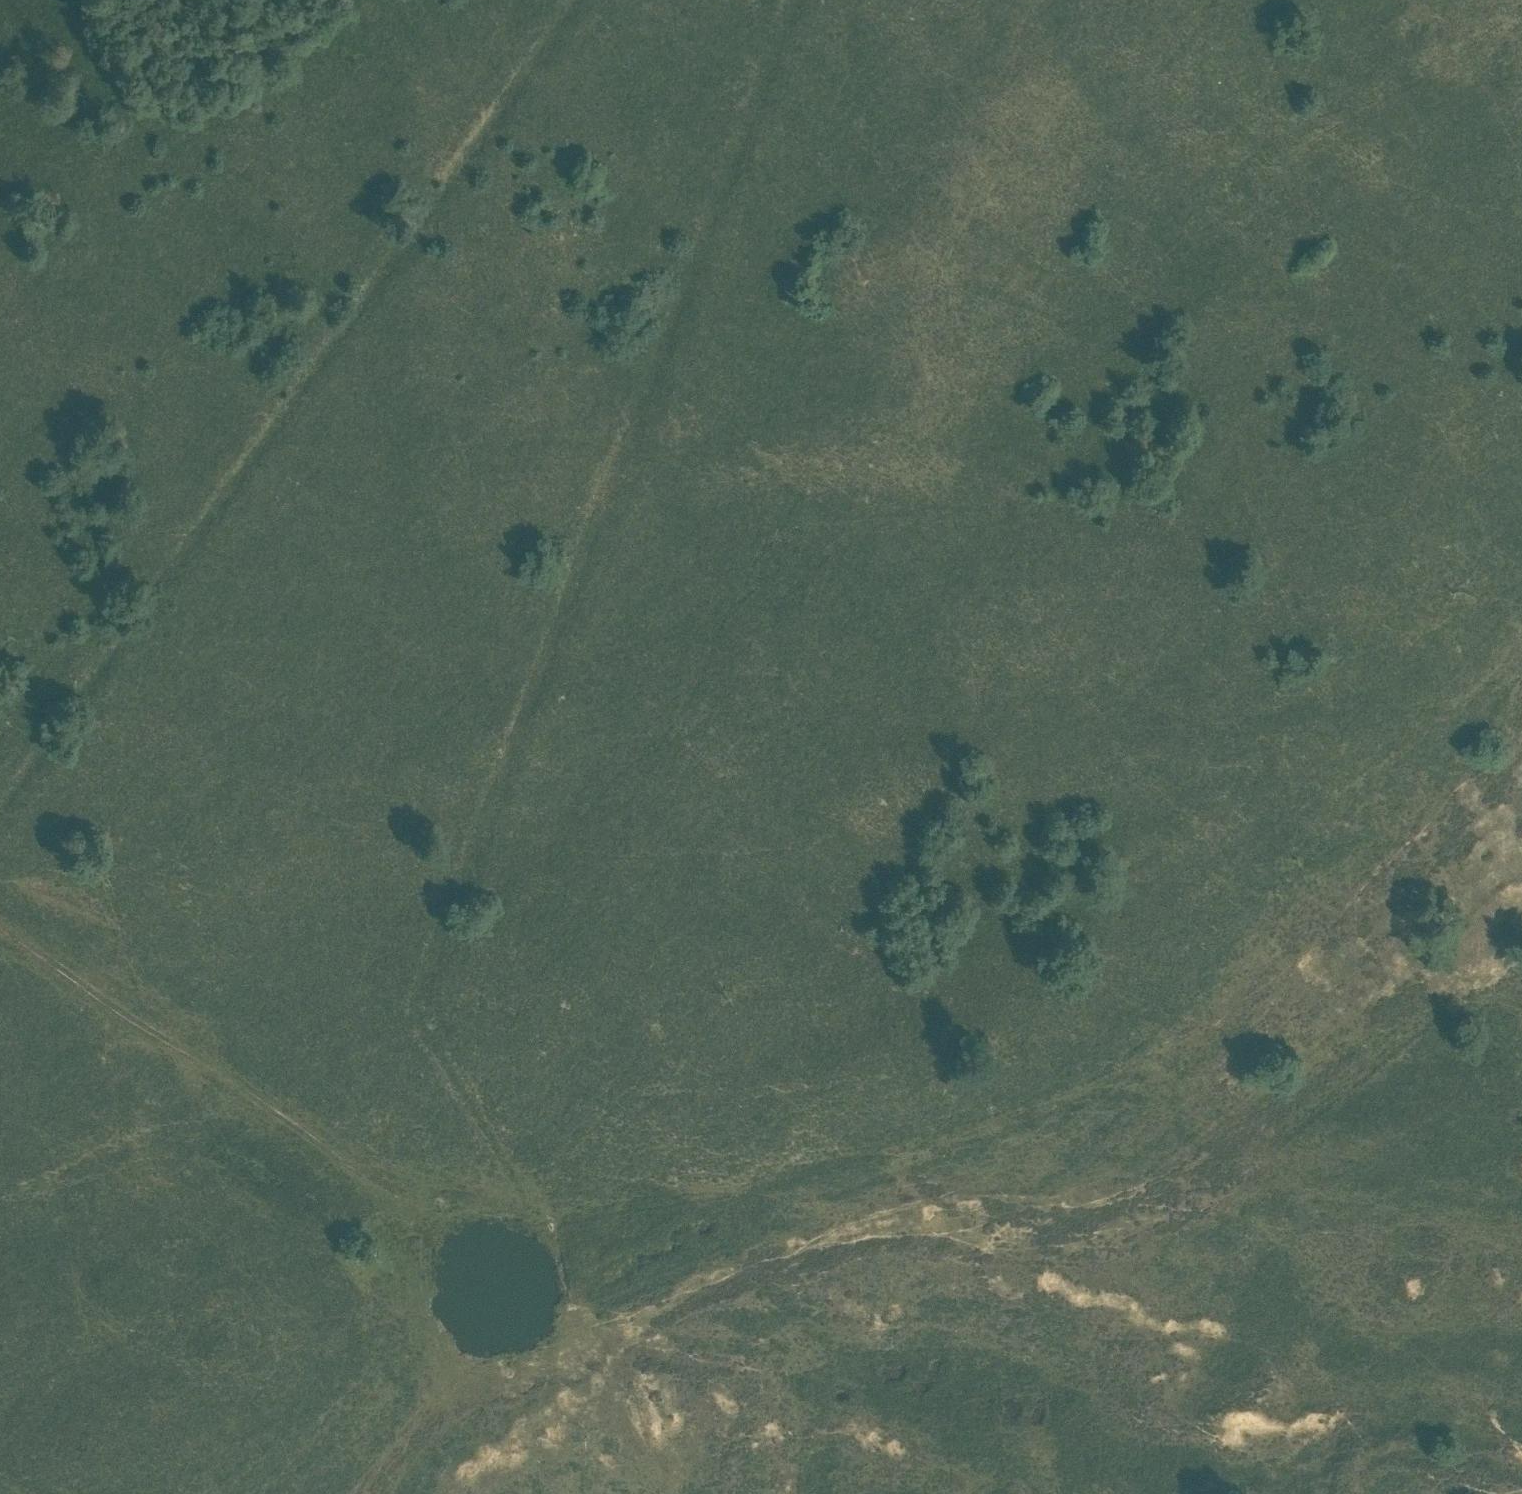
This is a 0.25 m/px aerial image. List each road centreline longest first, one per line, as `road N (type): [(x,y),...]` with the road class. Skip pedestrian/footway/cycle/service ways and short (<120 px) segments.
road 1 (track): [(0,925),(433,1222)]

